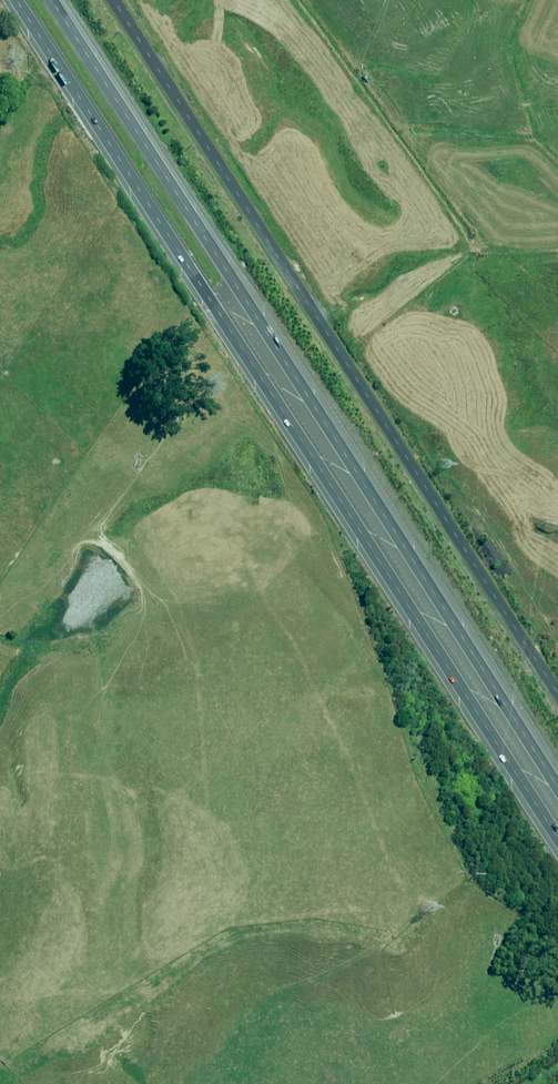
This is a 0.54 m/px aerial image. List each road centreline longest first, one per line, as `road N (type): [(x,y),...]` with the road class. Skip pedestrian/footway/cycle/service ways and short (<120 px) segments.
road 1 (motorway): [(557,842),(16,0)]
road 2 (motorway): [(54,0),(401,532),(557,792)]
road 3 (unclassified): [(117,0),(557,696)]

